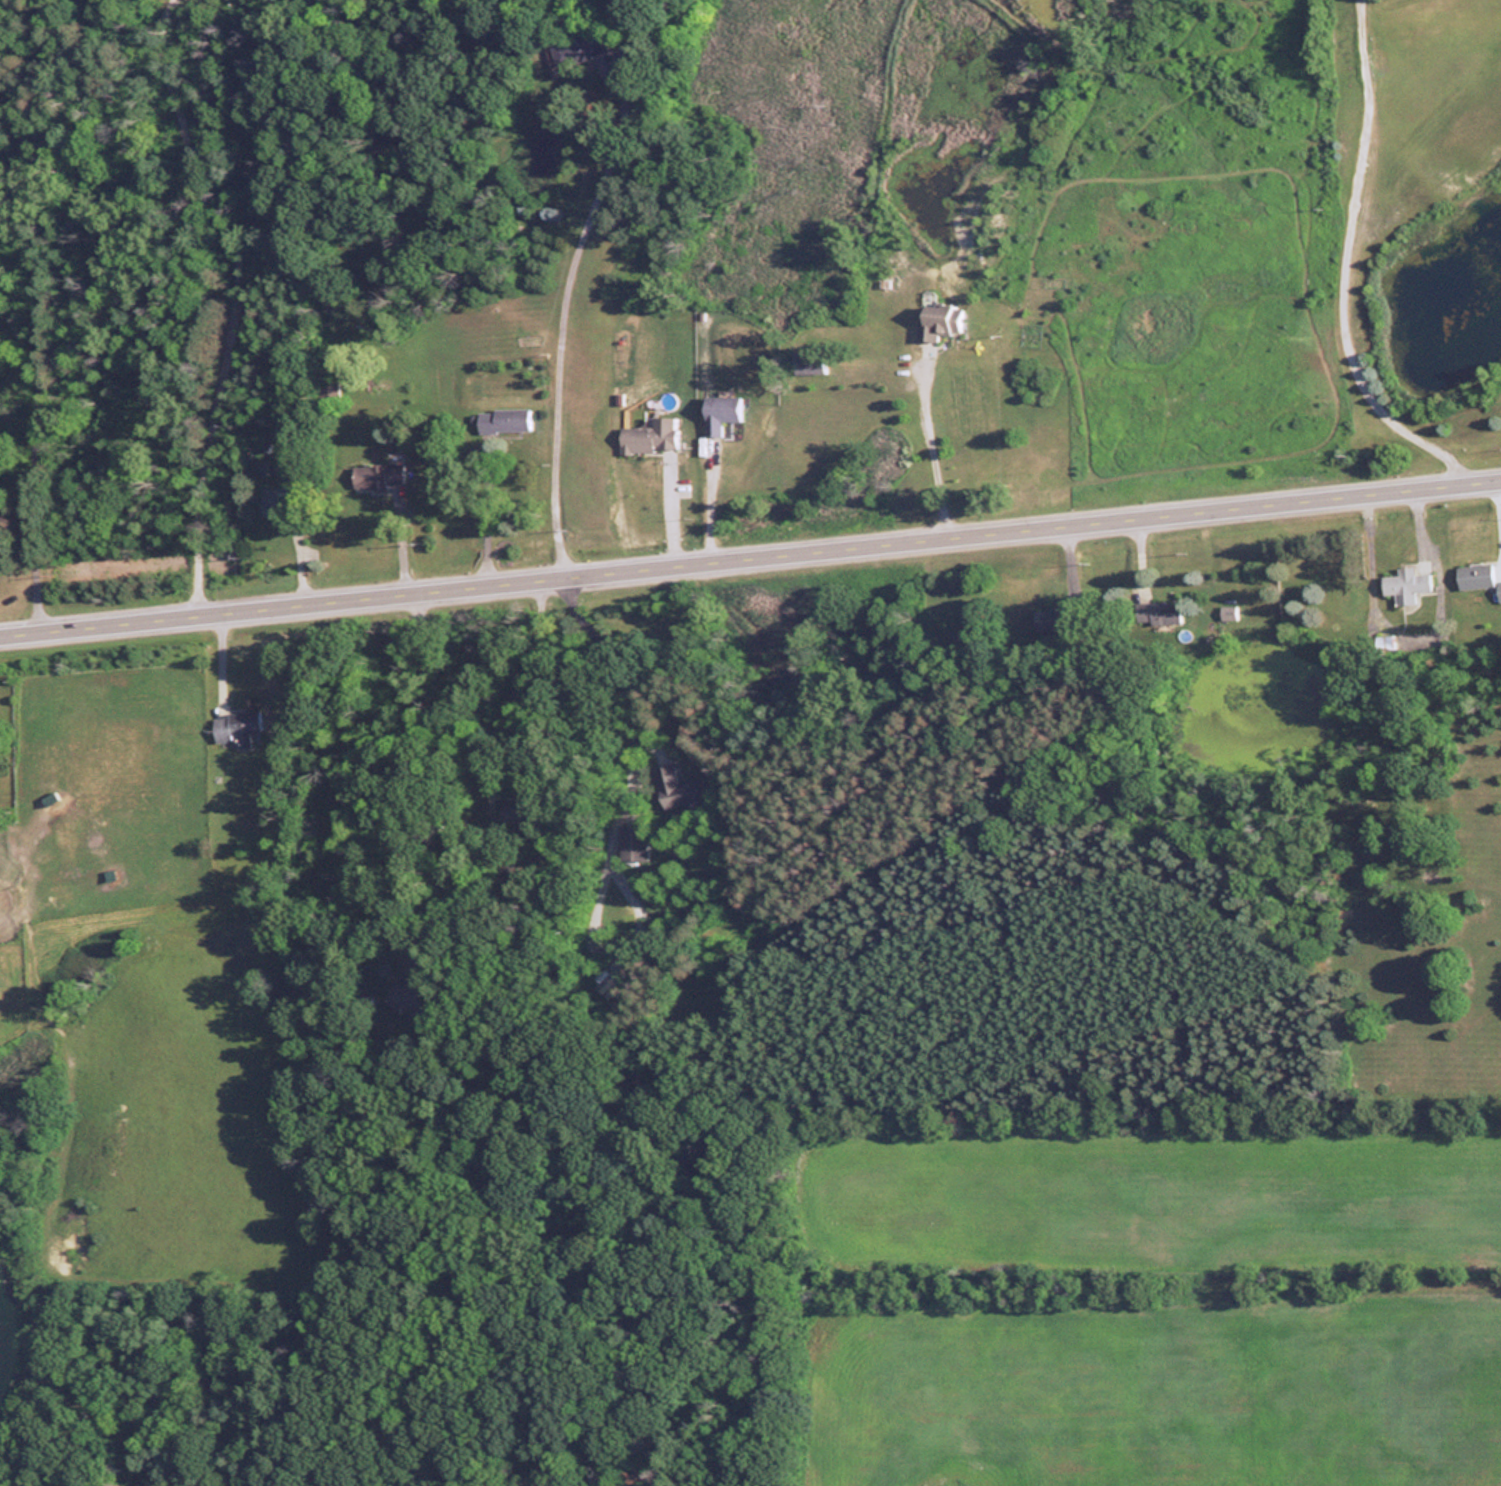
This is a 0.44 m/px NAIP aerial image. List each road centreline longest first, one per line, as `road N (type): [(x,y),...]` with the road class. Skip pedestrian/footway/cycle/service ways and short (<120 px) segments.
road 1 (primary): [(0,627),(1500,477)]

